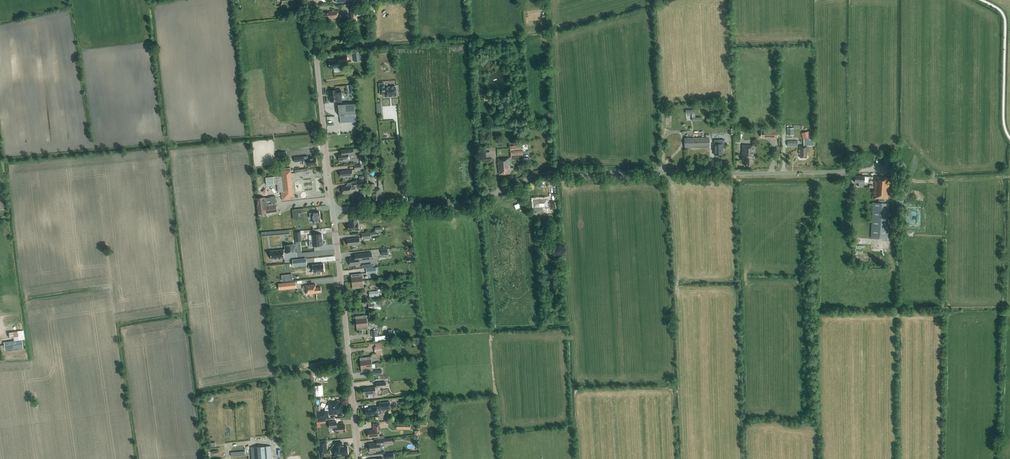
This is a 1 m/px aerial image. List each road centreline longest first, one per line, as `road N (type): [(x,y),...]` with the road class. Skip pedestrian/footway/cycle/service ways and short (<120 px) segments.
road 1 (unclassified): [(333,210),(446,207),(545,174),(851,171)]
road 2 (tertiary): [(360,458),(333,210)]
road 3 (tertiary): [(333,210),(310,0)]

